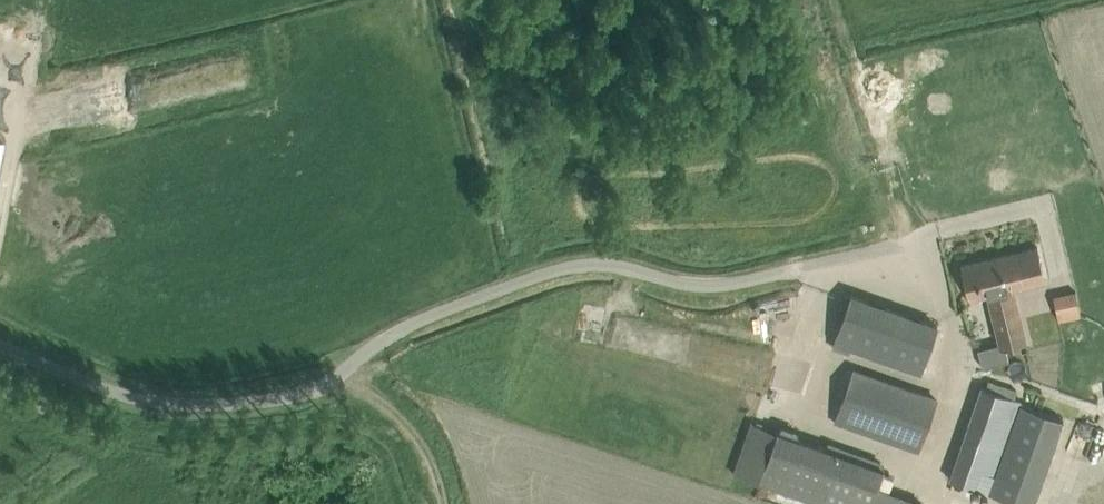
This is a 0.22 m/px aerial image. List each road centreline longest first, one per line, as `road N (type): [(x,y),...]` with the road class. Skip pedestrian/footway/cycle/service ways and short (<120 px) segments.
road 1 (unclassified): [(338,374),(391,332),(587,263),(721,283),(805,268)]
road 2 (unclassified): [(338,374),(306,394),(199,405),(101,388),(0,344)]
road 3 (track): [(444,503),(425,442),(338,374)]

